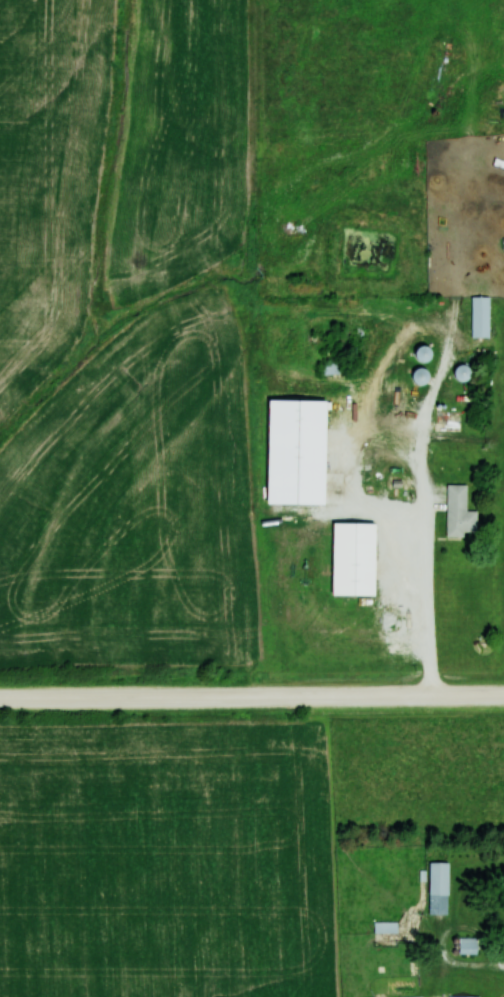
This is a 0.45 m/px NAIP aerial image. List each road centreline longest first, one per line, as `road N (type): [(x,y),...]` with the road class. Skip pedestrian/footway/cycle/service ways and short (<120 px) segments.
road 1 (residential): [(0,697),(503,694)]

